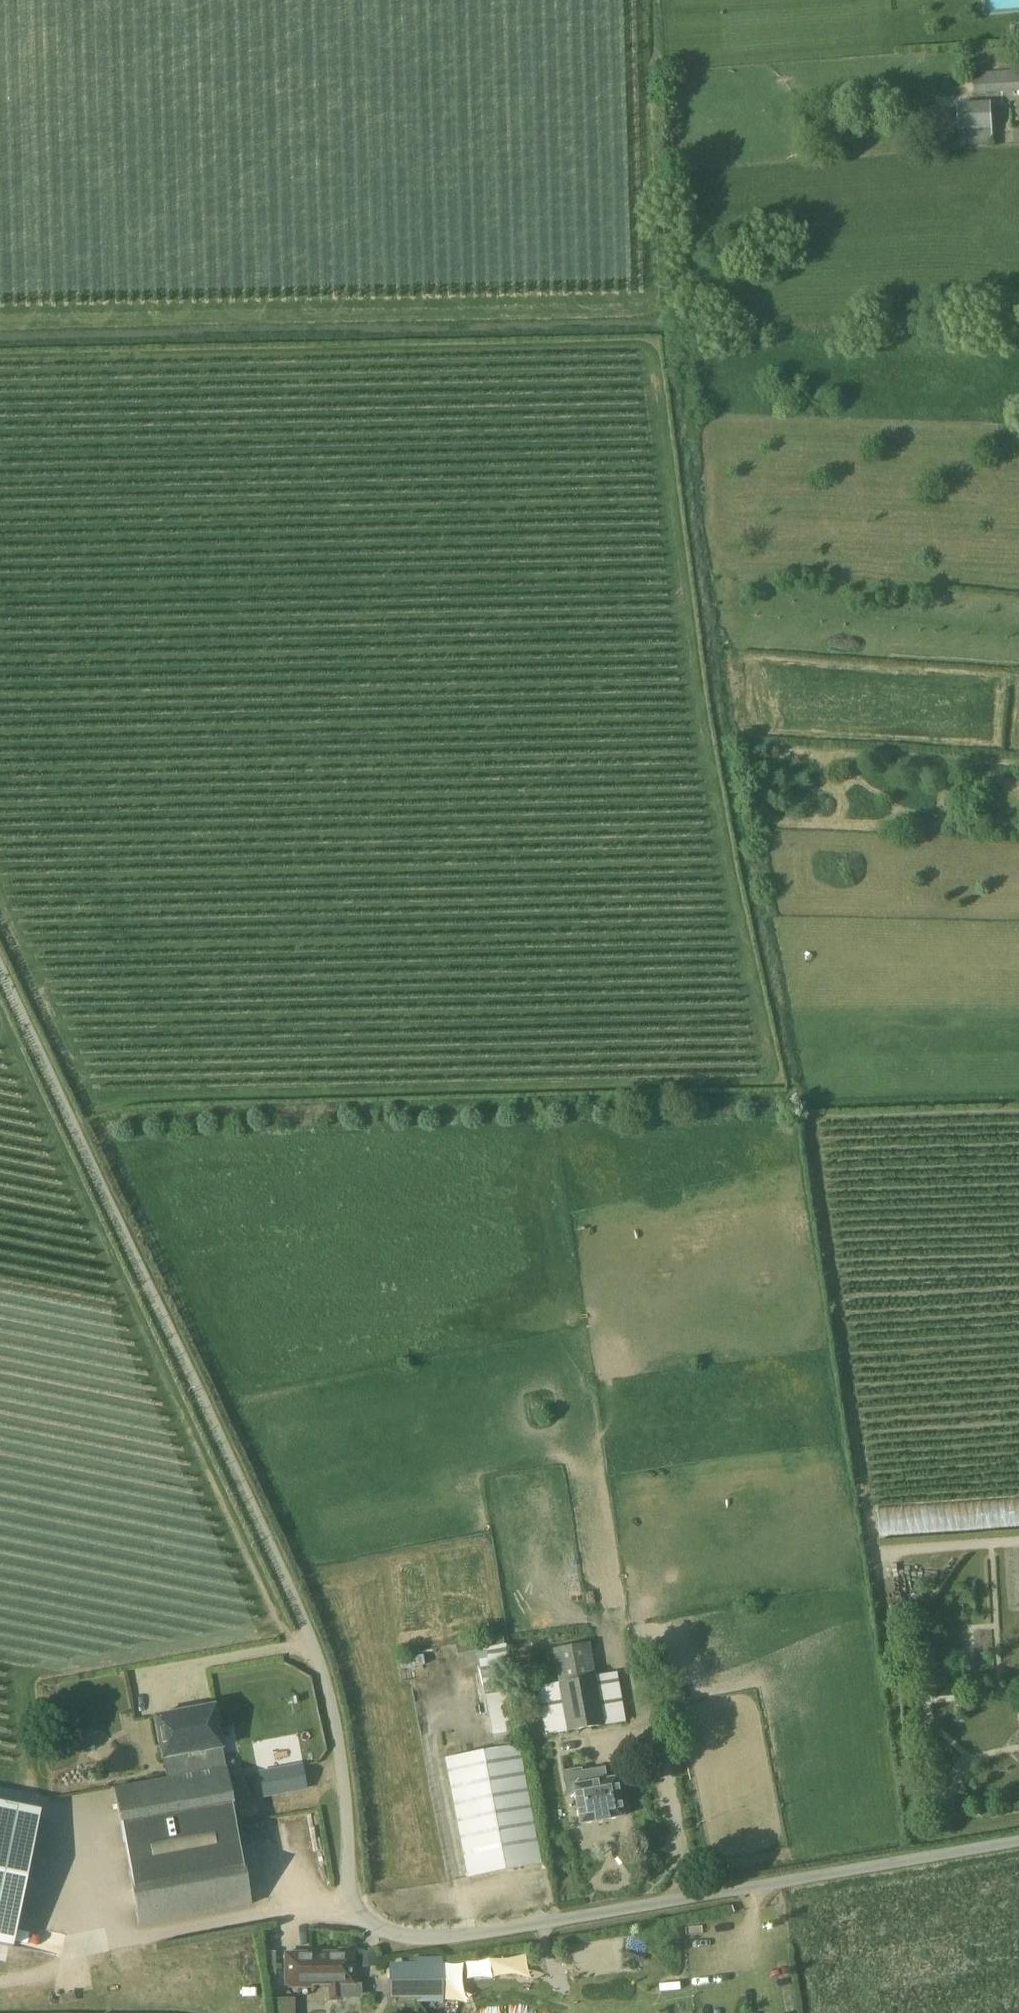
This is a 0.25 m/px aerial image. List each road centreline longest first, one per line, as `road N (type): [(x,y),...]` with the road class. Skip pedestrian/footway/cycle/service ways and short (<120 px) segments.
road 1 (unclassified): [(1018,1843),(427,1940),(358,1916),(331,1700),(312,1640),(0,967)]

